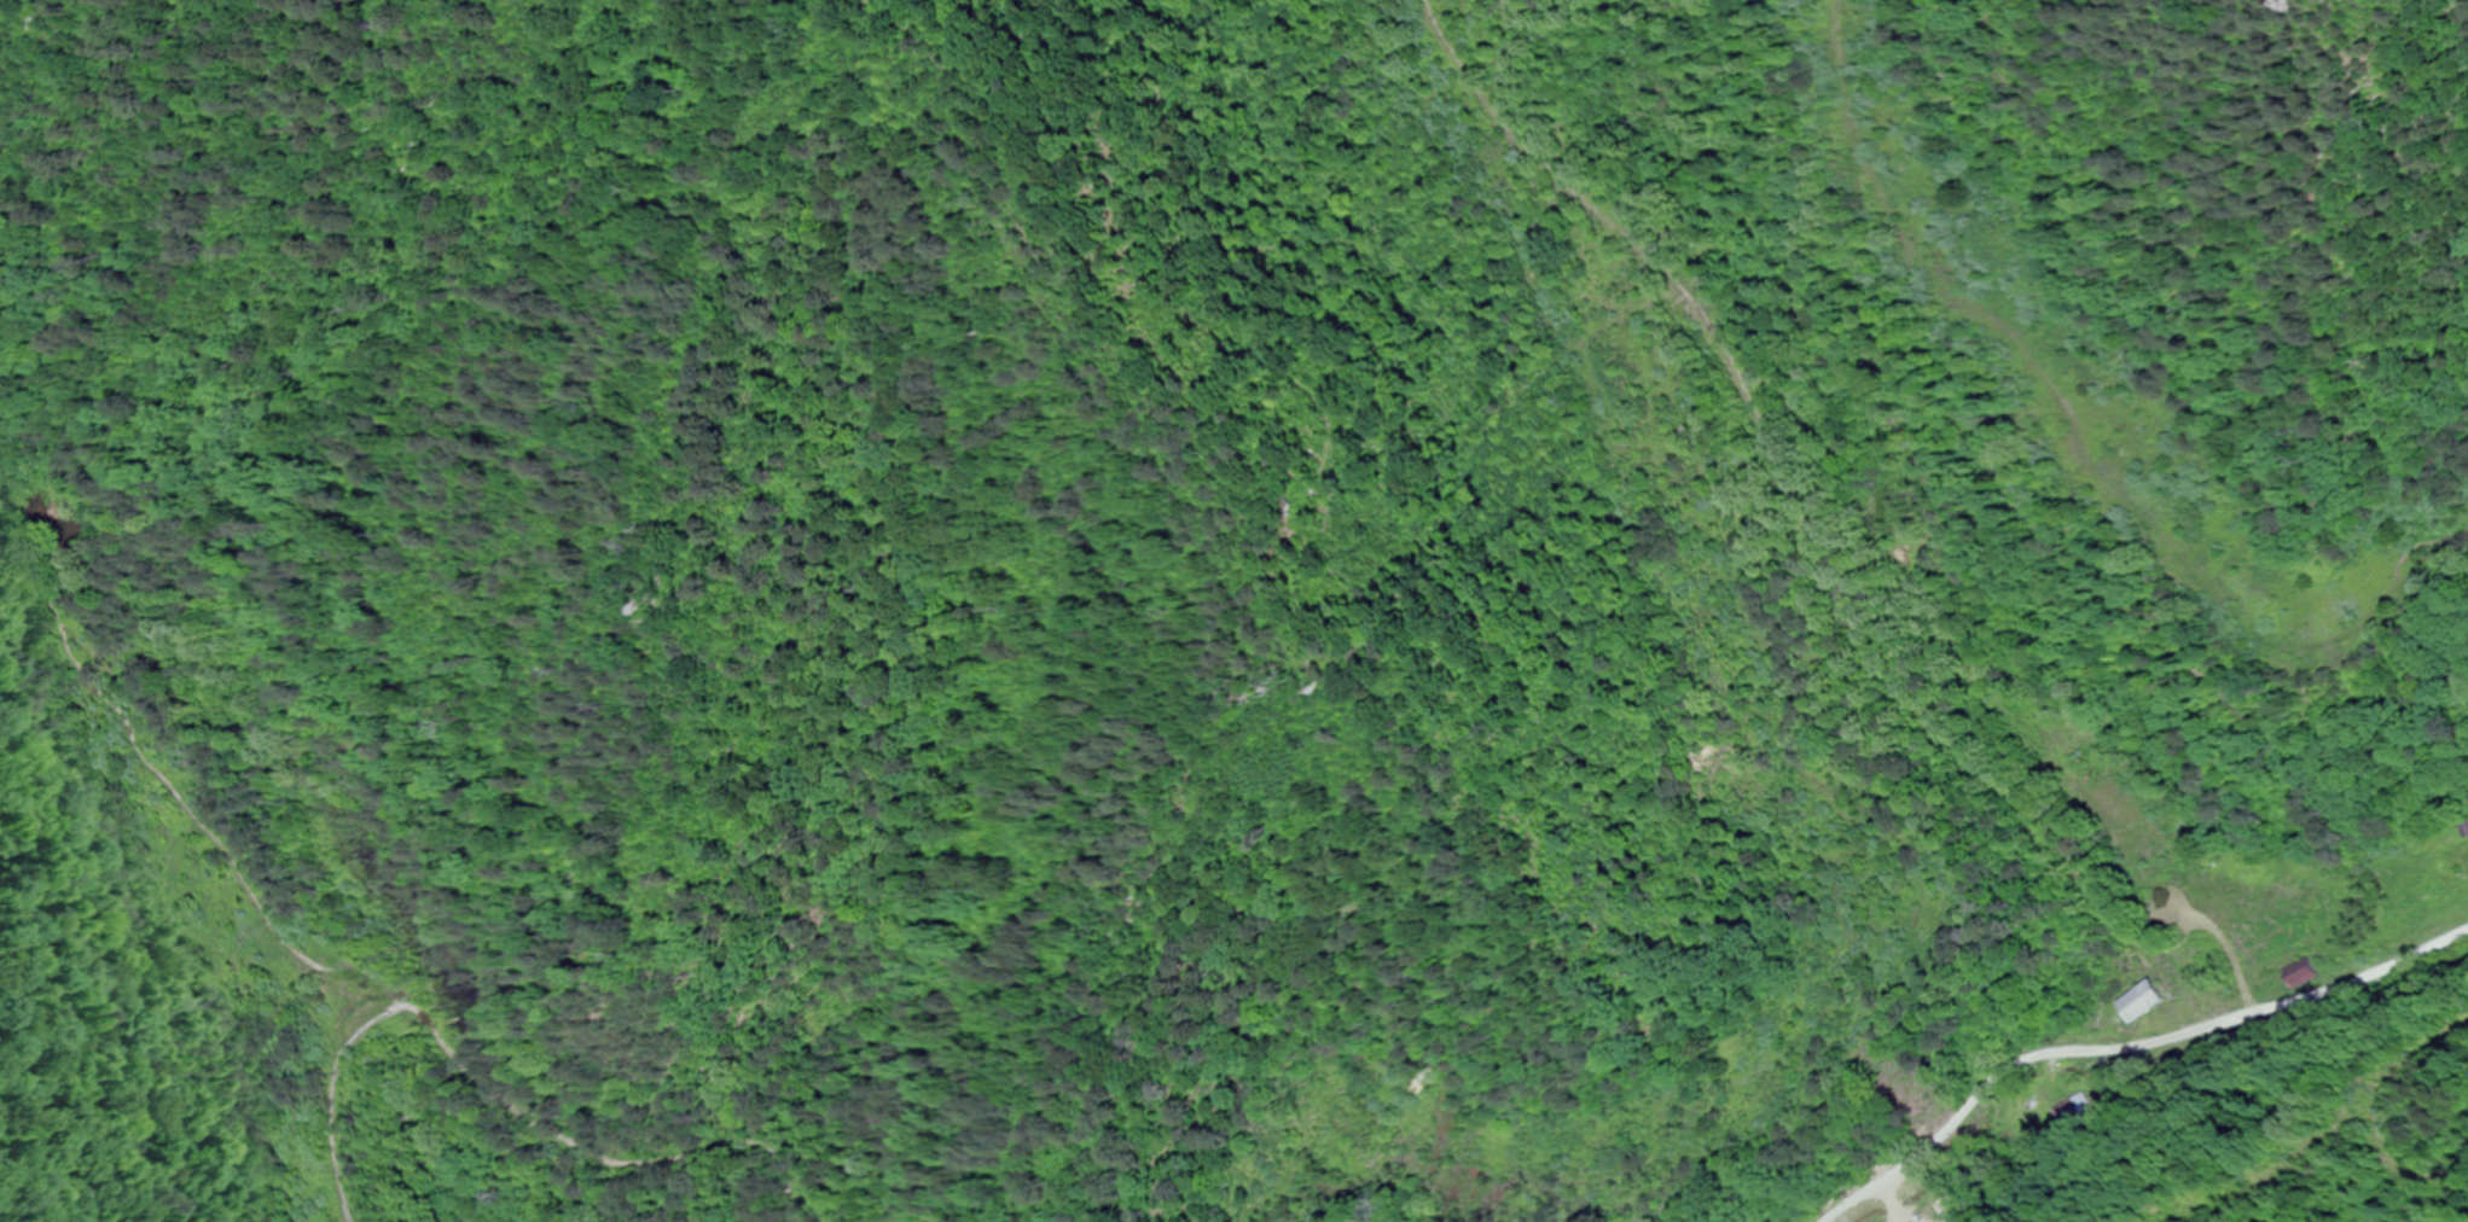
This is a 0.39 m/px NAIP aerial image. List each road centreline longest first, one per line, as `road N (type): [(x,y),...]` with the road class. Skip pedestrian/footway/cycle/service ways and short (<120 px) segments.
road 1 (residential): [(2467,928),(2287,1003),(2143,1044),(2057,1051),(2019,1063),(1921,1154),(1819,1221)]

